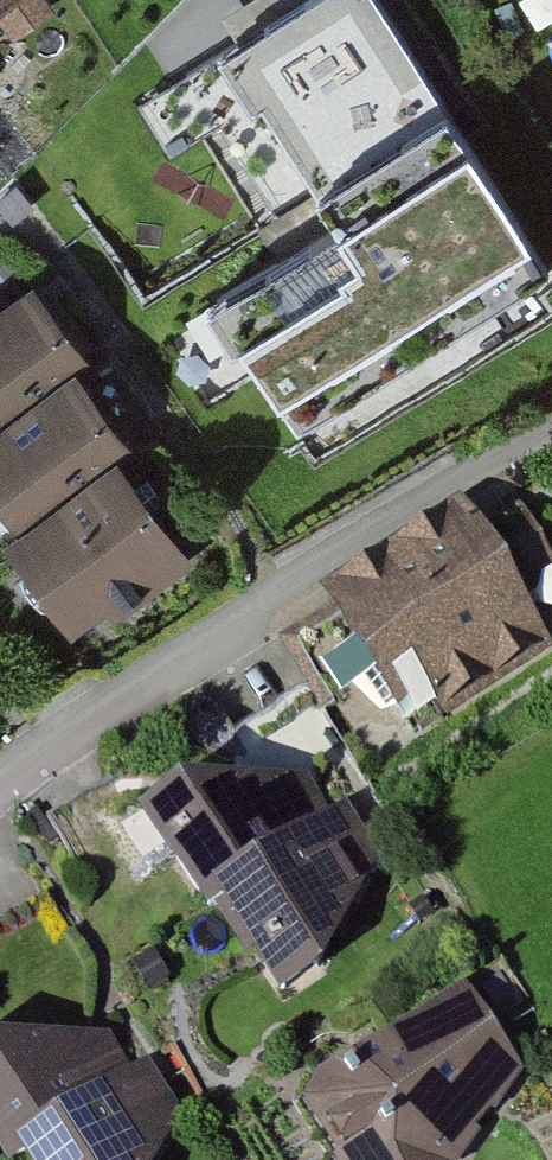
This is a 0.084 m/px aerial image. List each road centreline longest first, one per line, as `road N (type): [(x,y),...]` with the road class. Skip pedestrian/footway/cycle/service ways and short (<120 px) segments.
road 1 (residential): [(0,779),(551,454)]

